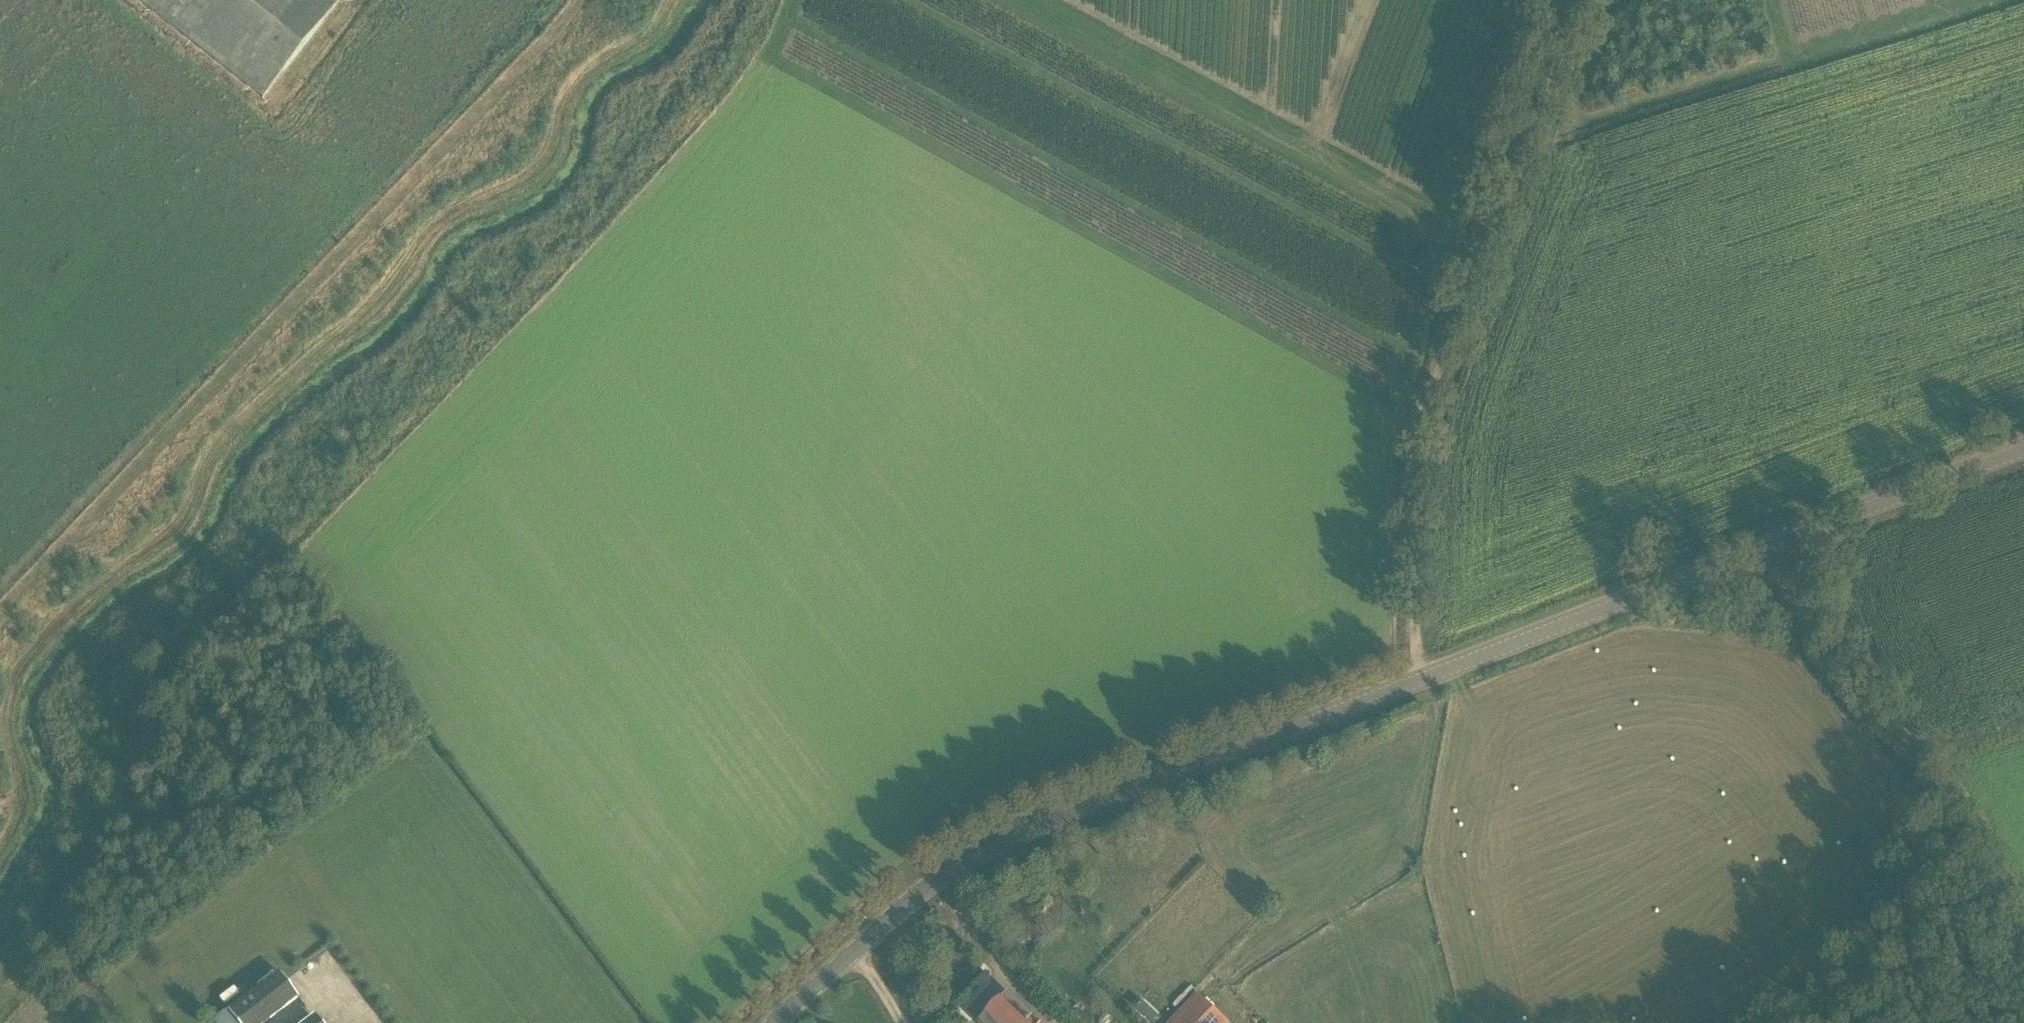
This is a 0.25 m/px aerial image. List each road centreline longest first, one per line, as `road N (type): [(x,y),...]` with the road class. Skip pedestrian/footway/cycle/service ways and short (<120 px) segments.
road 1 (tertiary): [(772,1022),(915,894),(982,849),(2023,451)]
road 2 (track): [(1417,679),(1414,551),(1429,422),(1582,0)]

